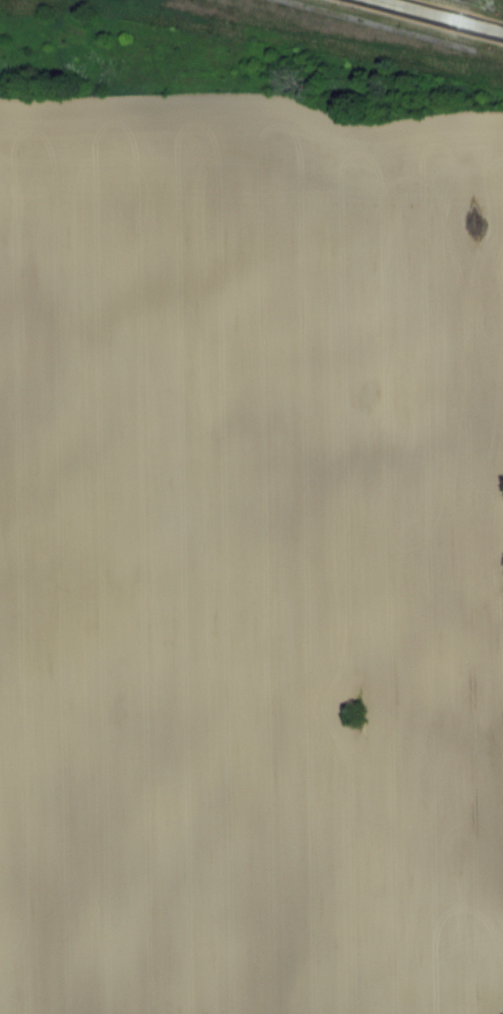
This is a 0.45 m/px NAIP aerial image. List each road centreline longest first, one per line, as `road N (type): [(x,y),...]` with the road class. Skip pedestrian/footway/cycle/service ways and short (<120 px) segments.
road 1 (motorway): [(383,0),(502,31)]

